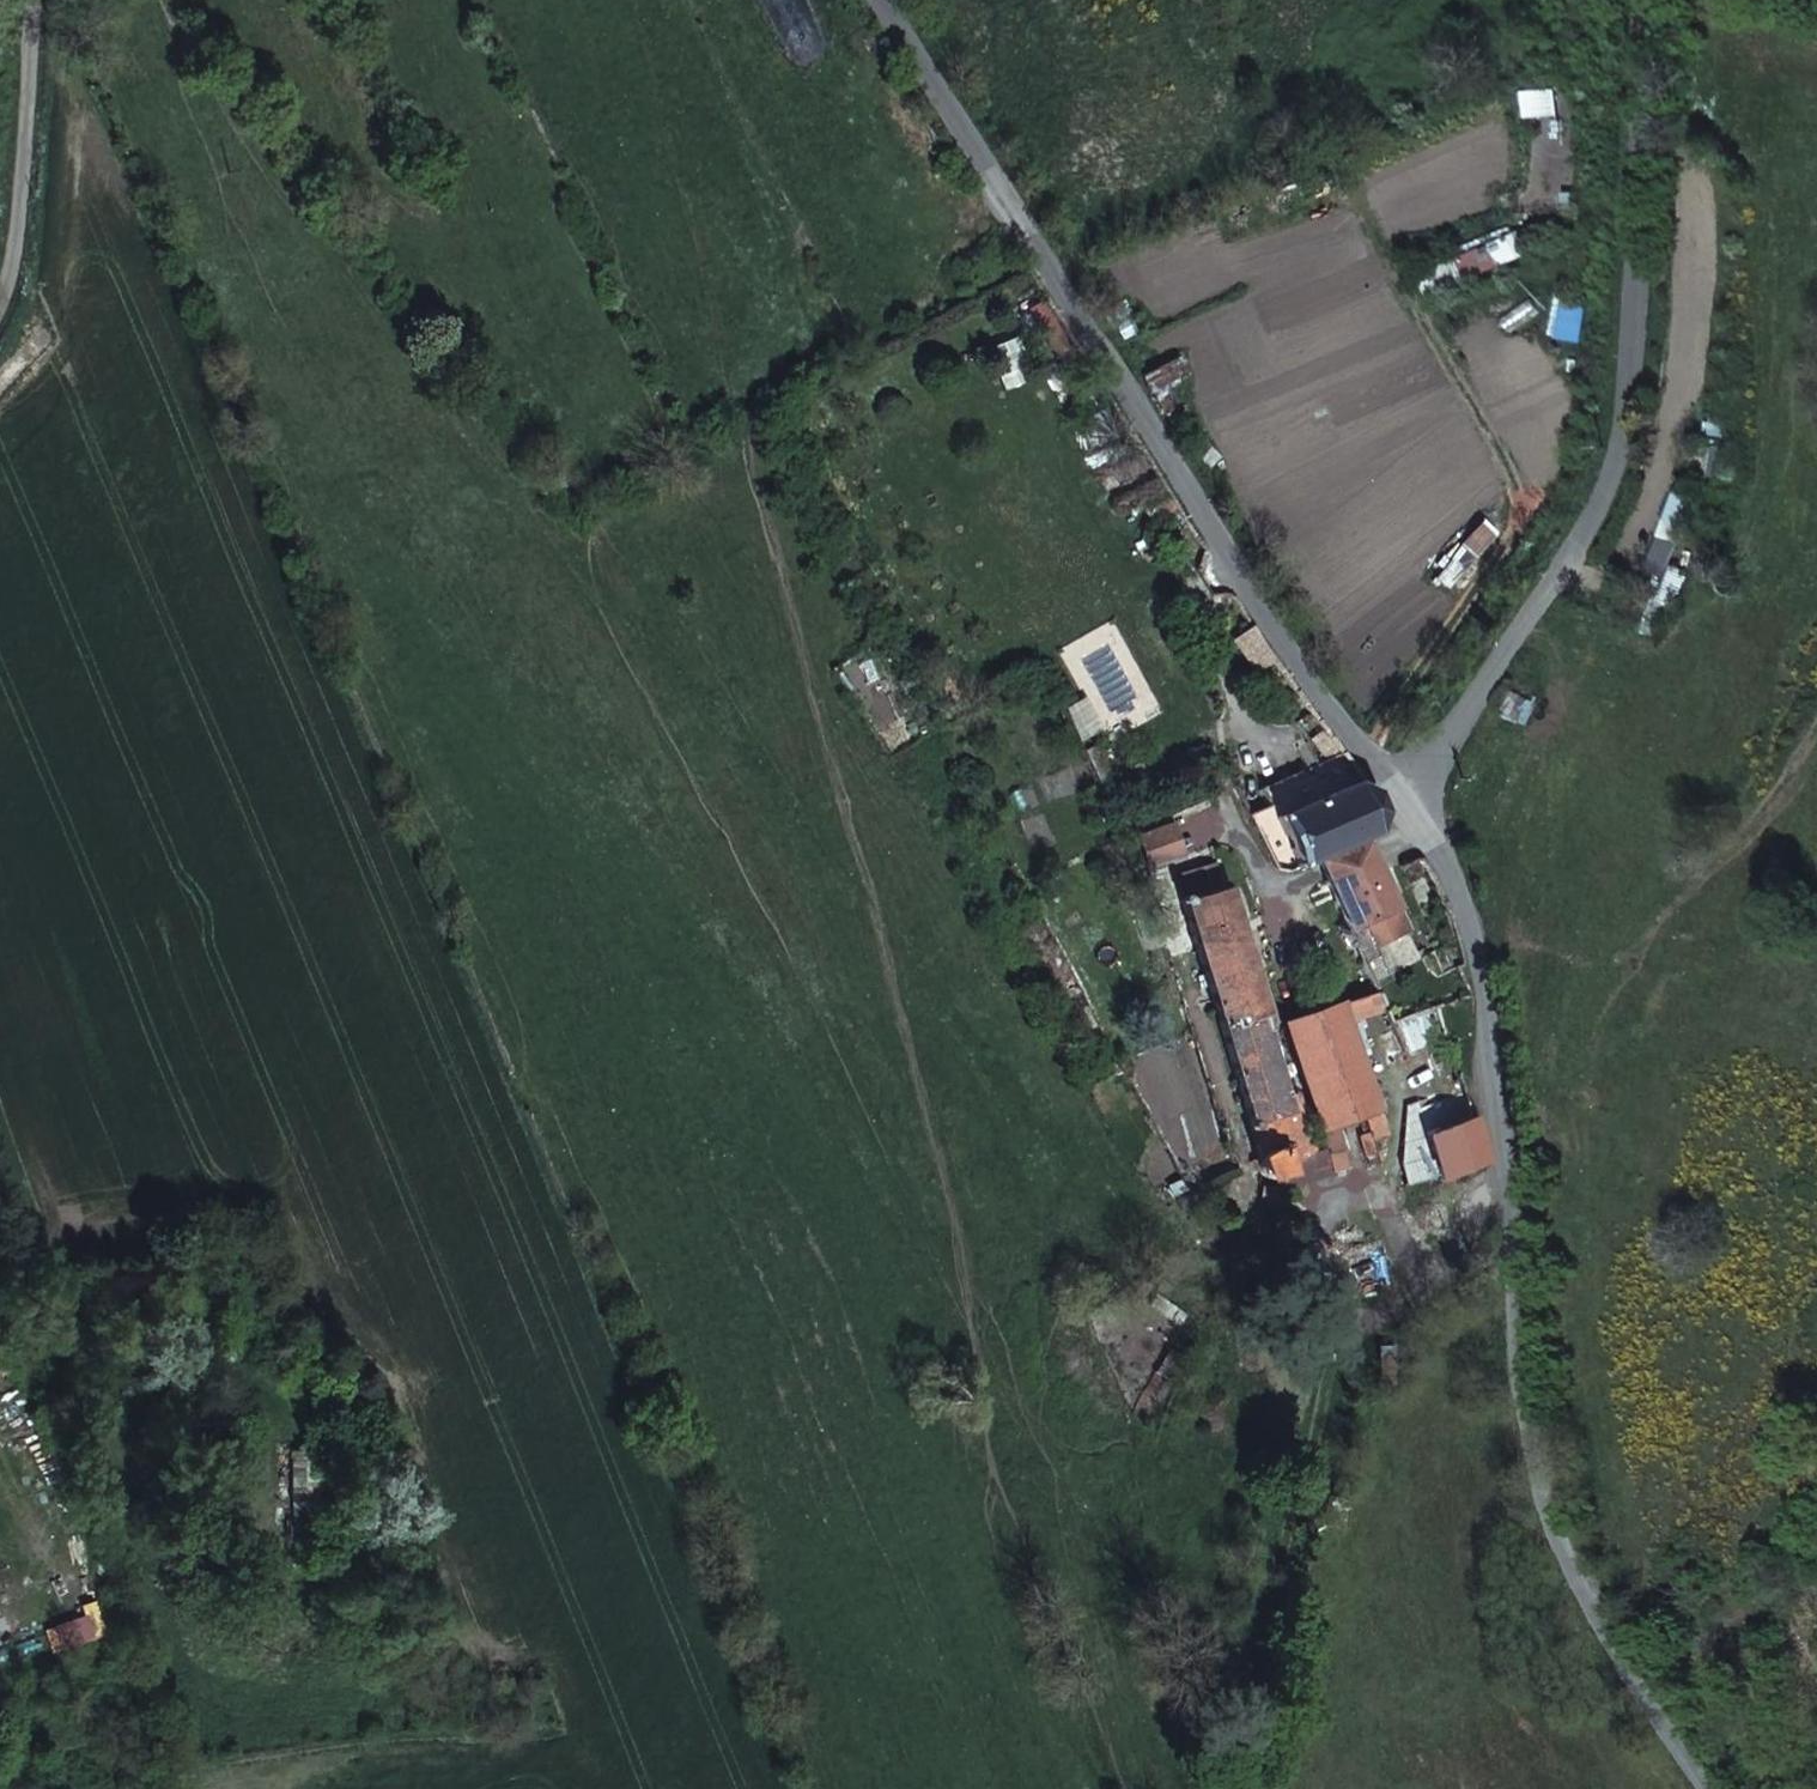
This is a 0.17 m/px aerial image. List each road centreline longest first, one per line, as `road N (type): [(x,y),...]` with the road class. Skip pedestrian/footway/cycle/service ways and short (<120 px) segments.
road 1 (unclassified): [(1394,775),(1476,955),(1503,1152),(1506,1354),(1585,1564),(1741,1788)]
road 2 (unclassified): [(885,0),(1394,775)]
road 3 (unclassified): [(1394,775),(1594,490),(1639,0)]
road 4 (unclassified): [(0,256),(36,0)]

